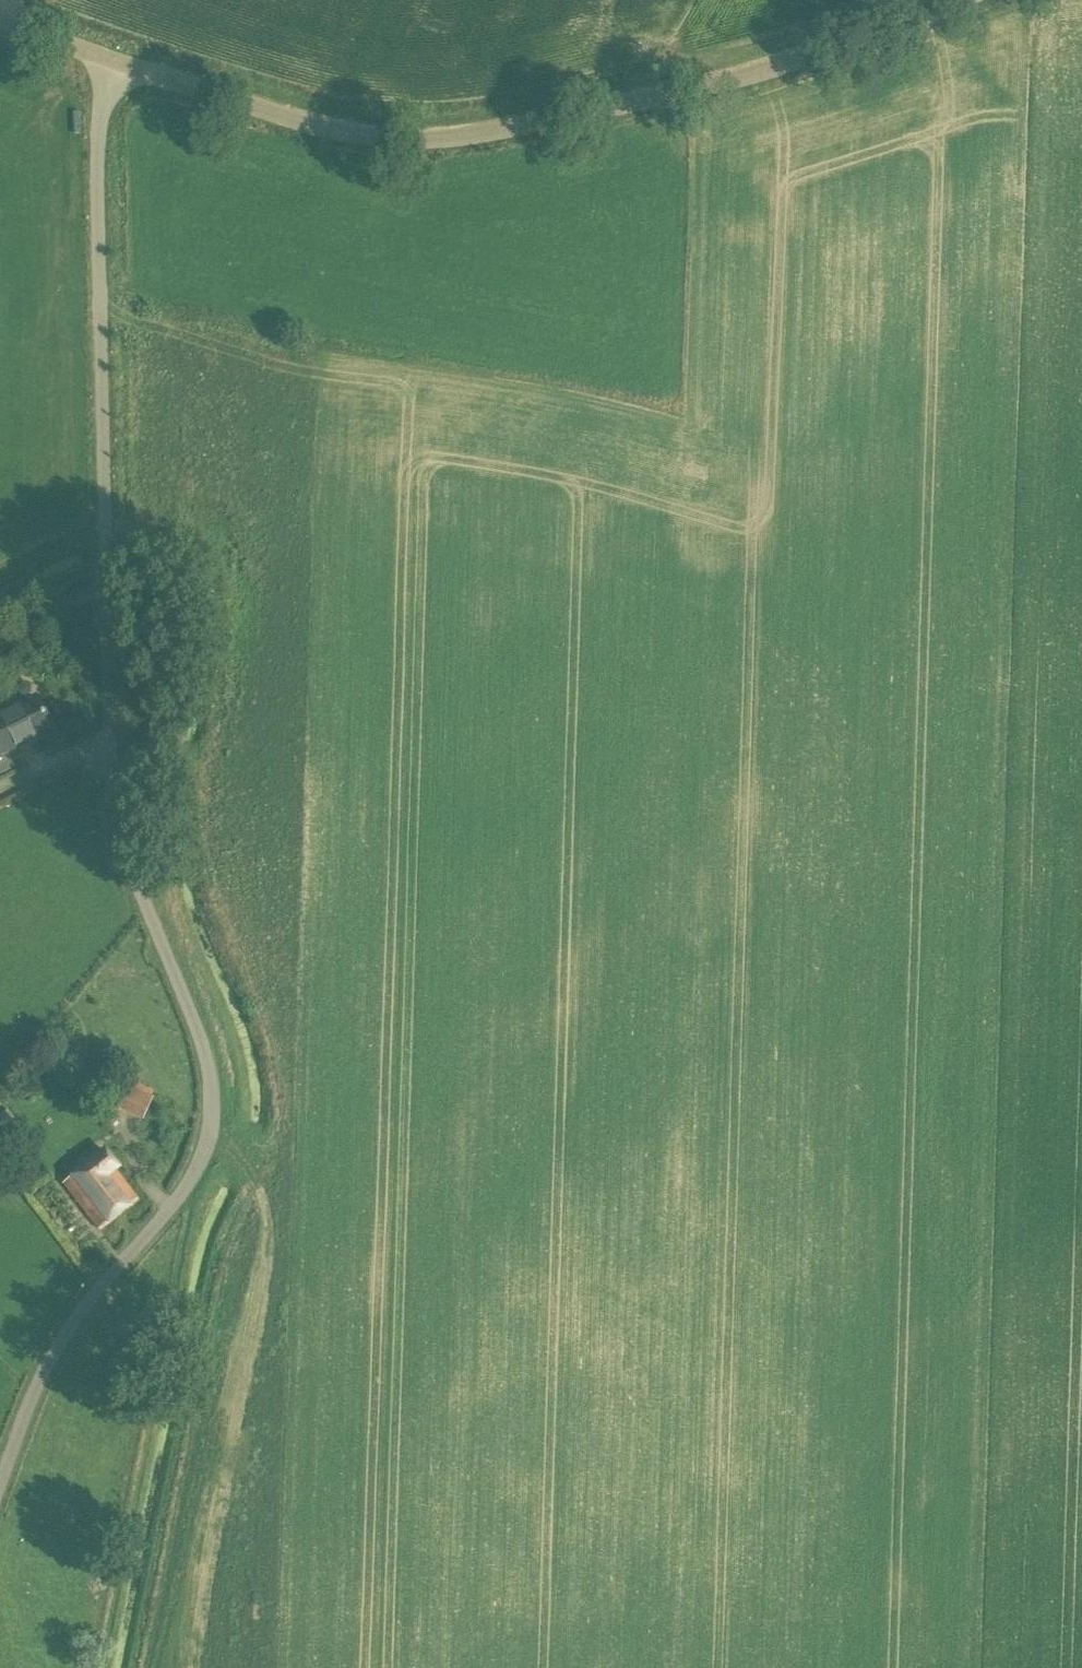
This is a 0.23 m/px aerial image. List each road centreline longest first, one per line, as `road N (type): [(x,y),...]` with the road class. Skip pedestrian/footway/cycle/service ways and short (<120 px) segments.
road 1 (unclassified): [(0,1497),(45,1375),(81,1314),(189,1187),(212,1142),(209,1057),(123,845),(112,774),(99,149),(120,66)]
road 2 (tertiary): [(961,0),(754,72),(569,117),(411,140),(346,135),(120,66)]
road 3 (tertiary): [(120,66),(0,21)]

